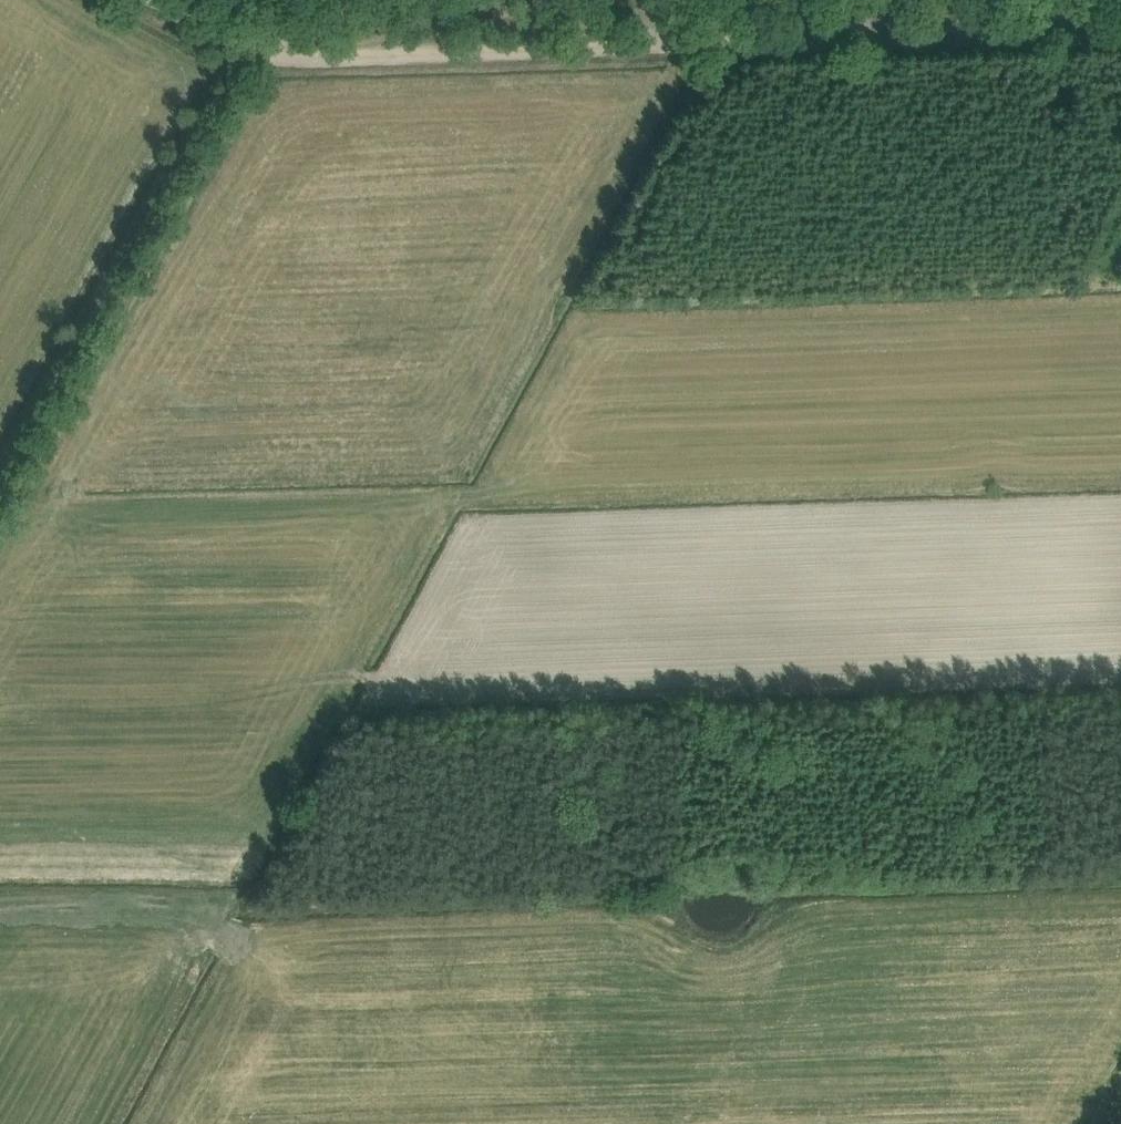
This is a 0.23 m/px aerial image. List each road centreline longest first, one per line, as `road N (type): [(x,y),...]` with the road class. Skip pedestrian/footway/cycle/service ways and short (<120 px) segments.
road 1 (track): [(169,0),(255,49),(1120,23)]

